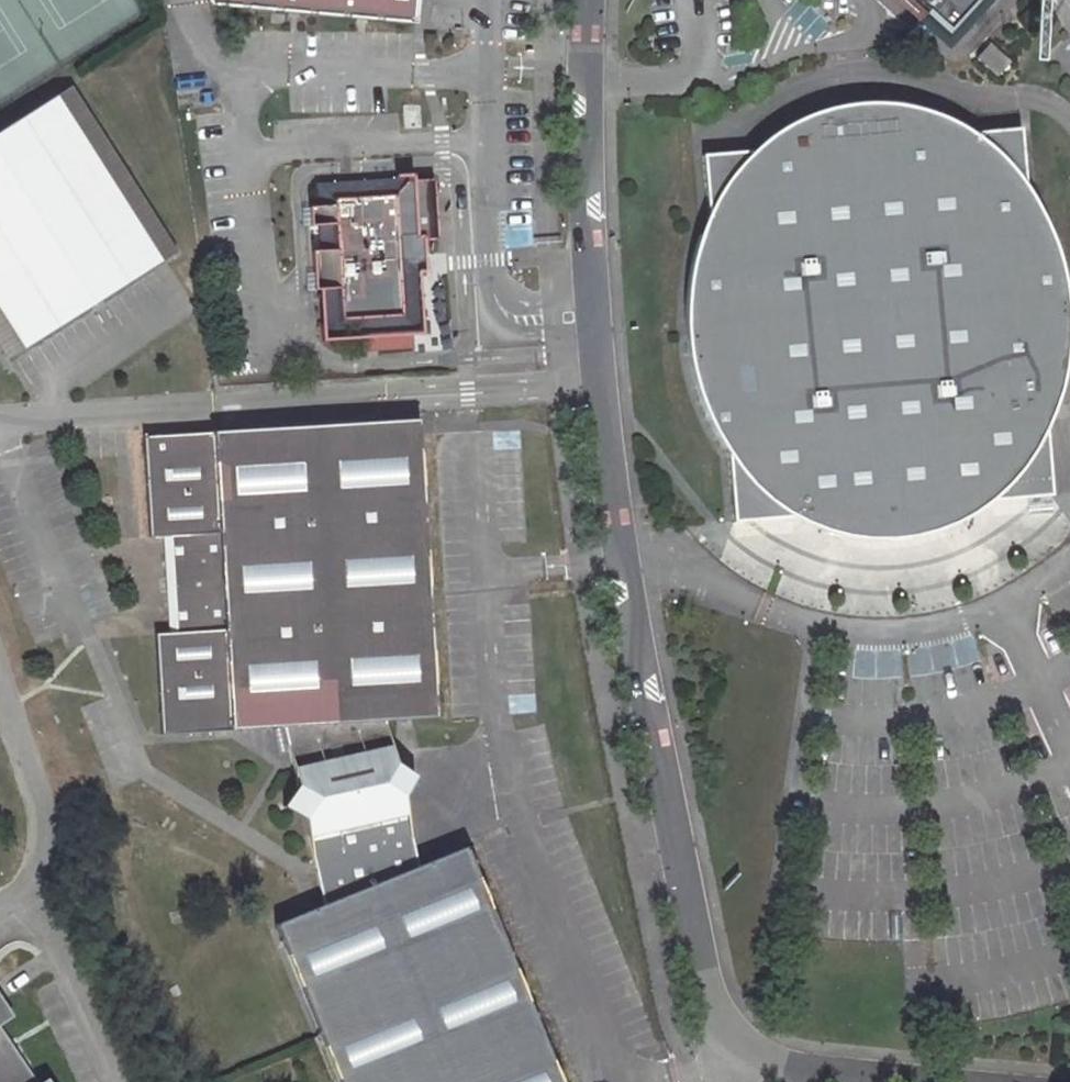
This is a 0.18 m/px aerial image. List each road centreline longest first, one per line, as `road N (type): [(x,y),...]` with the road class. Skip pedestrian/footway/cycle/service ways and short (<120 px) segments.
road 1 (unclassified): [(588,0),(587,205),(618,515),(656,740),(729,1059)]
road 2 (unclassified): [(729,1059),(1008,1081)]

